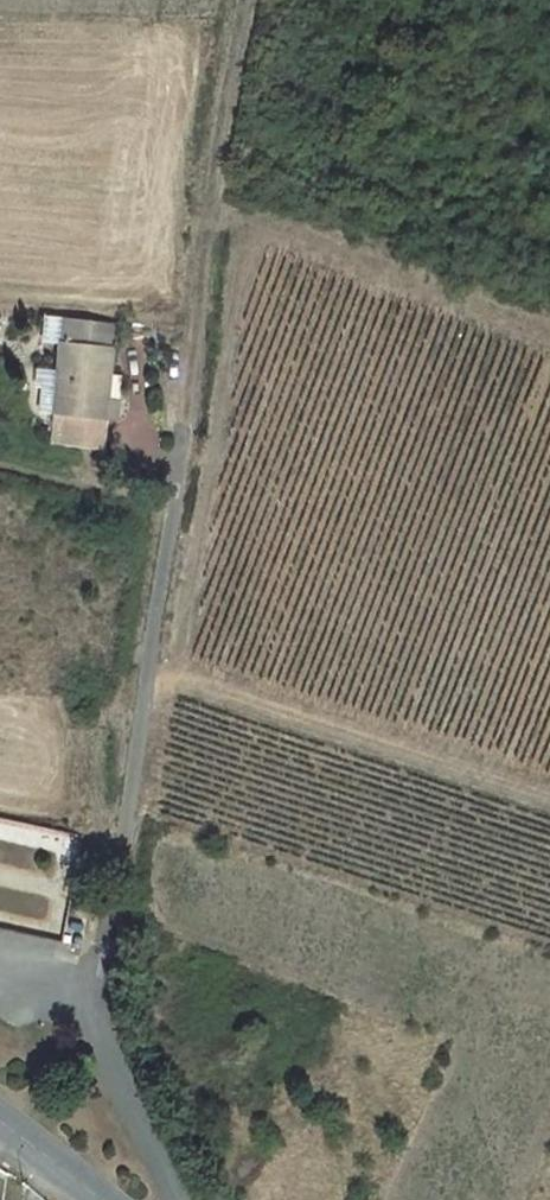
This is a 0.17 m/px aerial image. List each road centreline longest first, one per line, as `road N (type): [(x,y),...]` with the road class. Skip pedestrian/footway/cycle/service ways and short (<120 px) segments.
road 1 (residential): [(188,421),(121,850),(87,998),(108,1065),(178,1199)]
road 2 (track): [(237,0),(223,61),(188,421)]
road 3 (track): [(150,668),(549,794)]
road 4 (tertiary): [(0,1121),(98,1199)]

